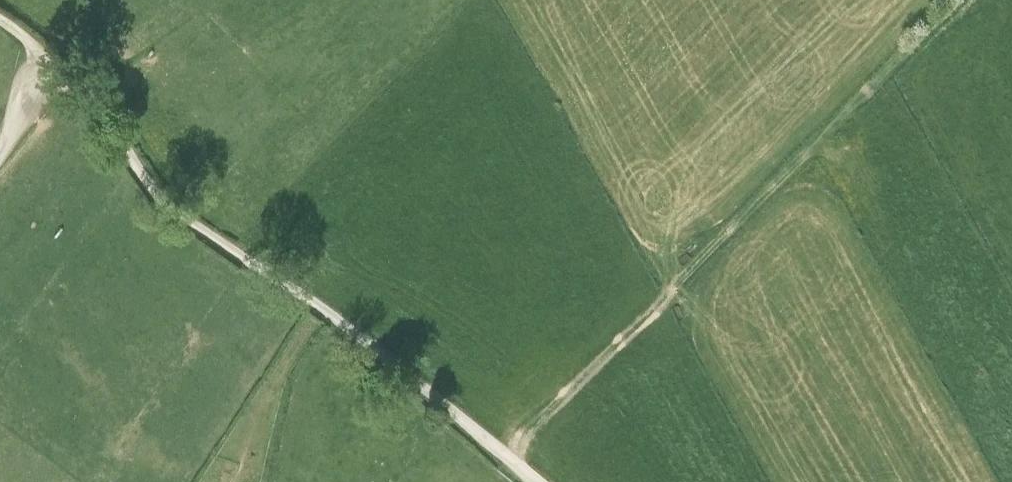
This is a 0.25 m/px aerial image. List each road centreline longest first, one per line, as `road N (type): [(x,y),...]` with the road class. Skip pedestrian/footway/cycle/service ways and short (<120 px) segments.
road 1 (track): [(0,23),(101,106),(135,172),(172,207),(346,328),(541,481)]
road 2 (track): [(512,458),(958,0)]

